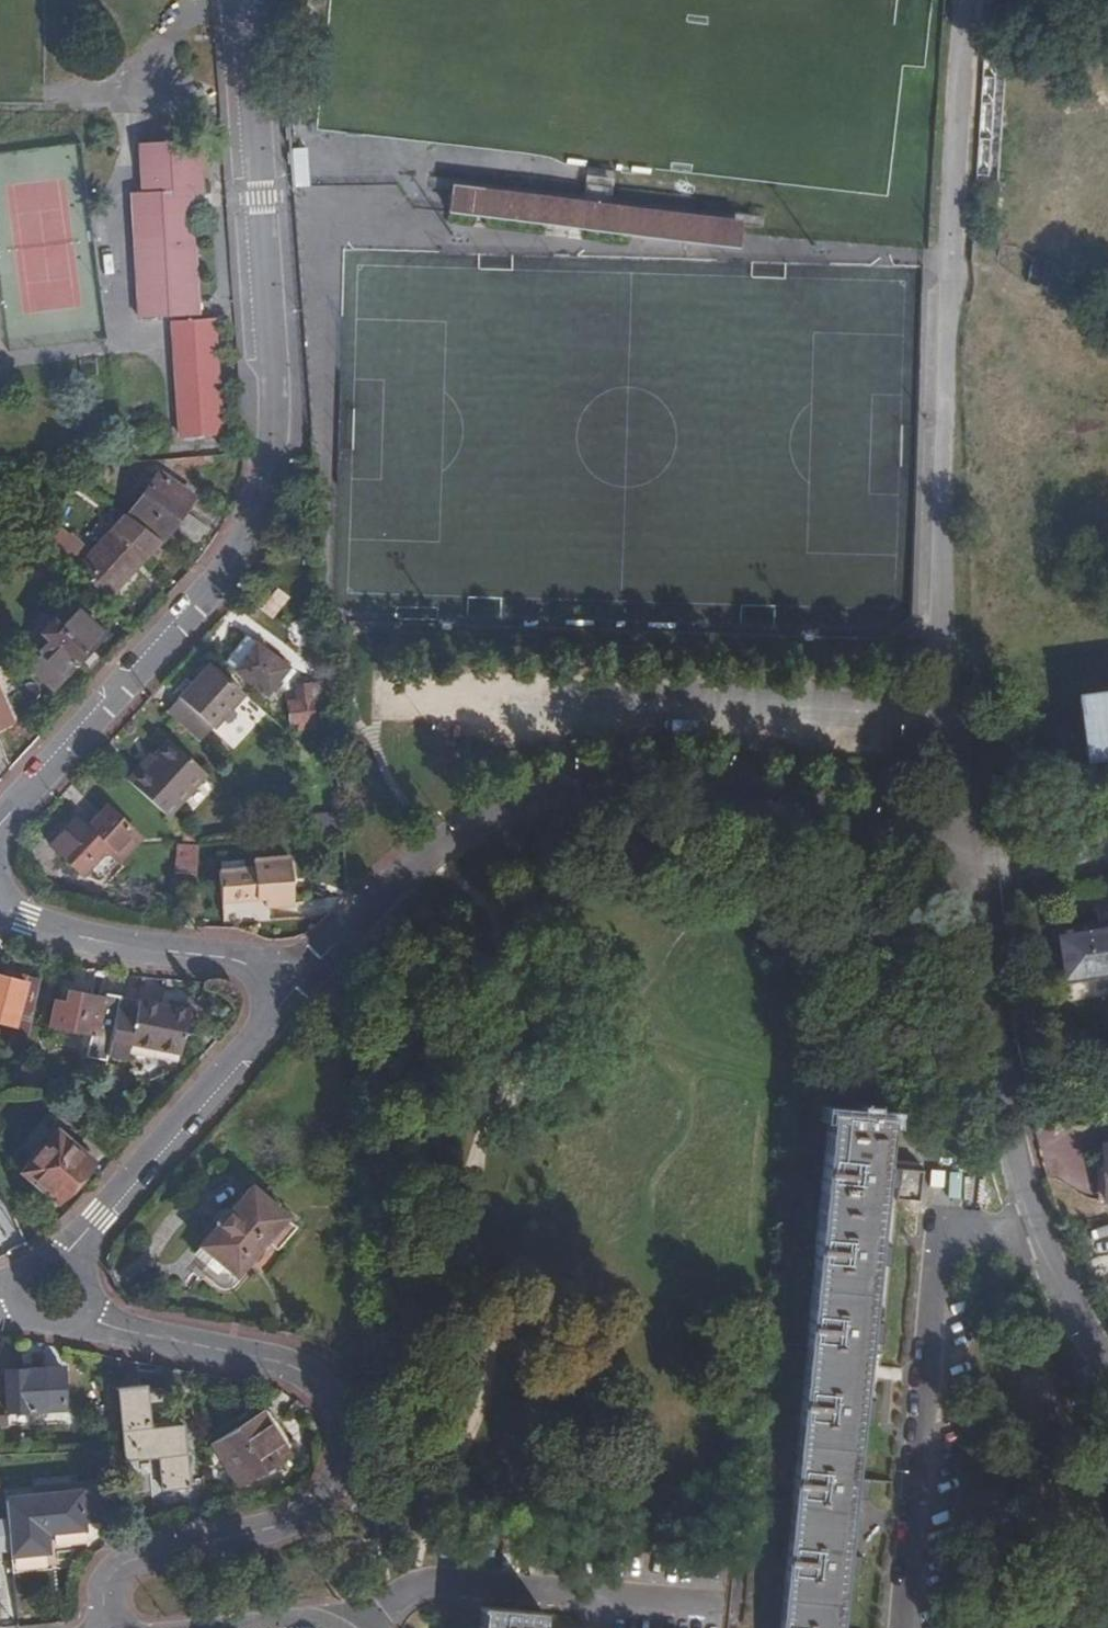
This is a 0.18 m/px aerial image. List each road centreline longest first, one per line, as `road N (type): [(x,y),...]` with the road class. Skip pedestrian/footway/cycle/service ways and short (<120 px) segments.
road 1 (residential): [(249,0),(276,414),(267,493),(228,569),(0,819)]
road 2 (residential): [(961,0),(941,717),(968,857)]
road 3 (residential): [(968,857),(750,789),(661,778),(537,792),(431,843),(385,879),(295,993)]
road 4 (residential): [(99,1627),(103,1587),(119,1568),(290,1523),(322,1500),(335,1455),(330,1414),(313,1381),(291,1368),(114,1333),(82,1310)]
road 5 (residential): [(903,1627),(941,1225),(948,1217),(1007,1224),(1034,1210)]
road 6 (residential): [(66,1262),(295,993)]
road 7 (residential): [(971,874),(1034,1210)]
road 8 (residential): [(295,993),(249,960),(120,942),(0,905)]
road 9 (residential): [(353,1627),(420,1584),(607,1594)]
road 10 (residential): [(1034,1210),(1107,1353)]
road 11 (residential): [(1107,855),(971,874)]
road 12 (residential): [(607,1594),(713,1603),(711,1627)]

